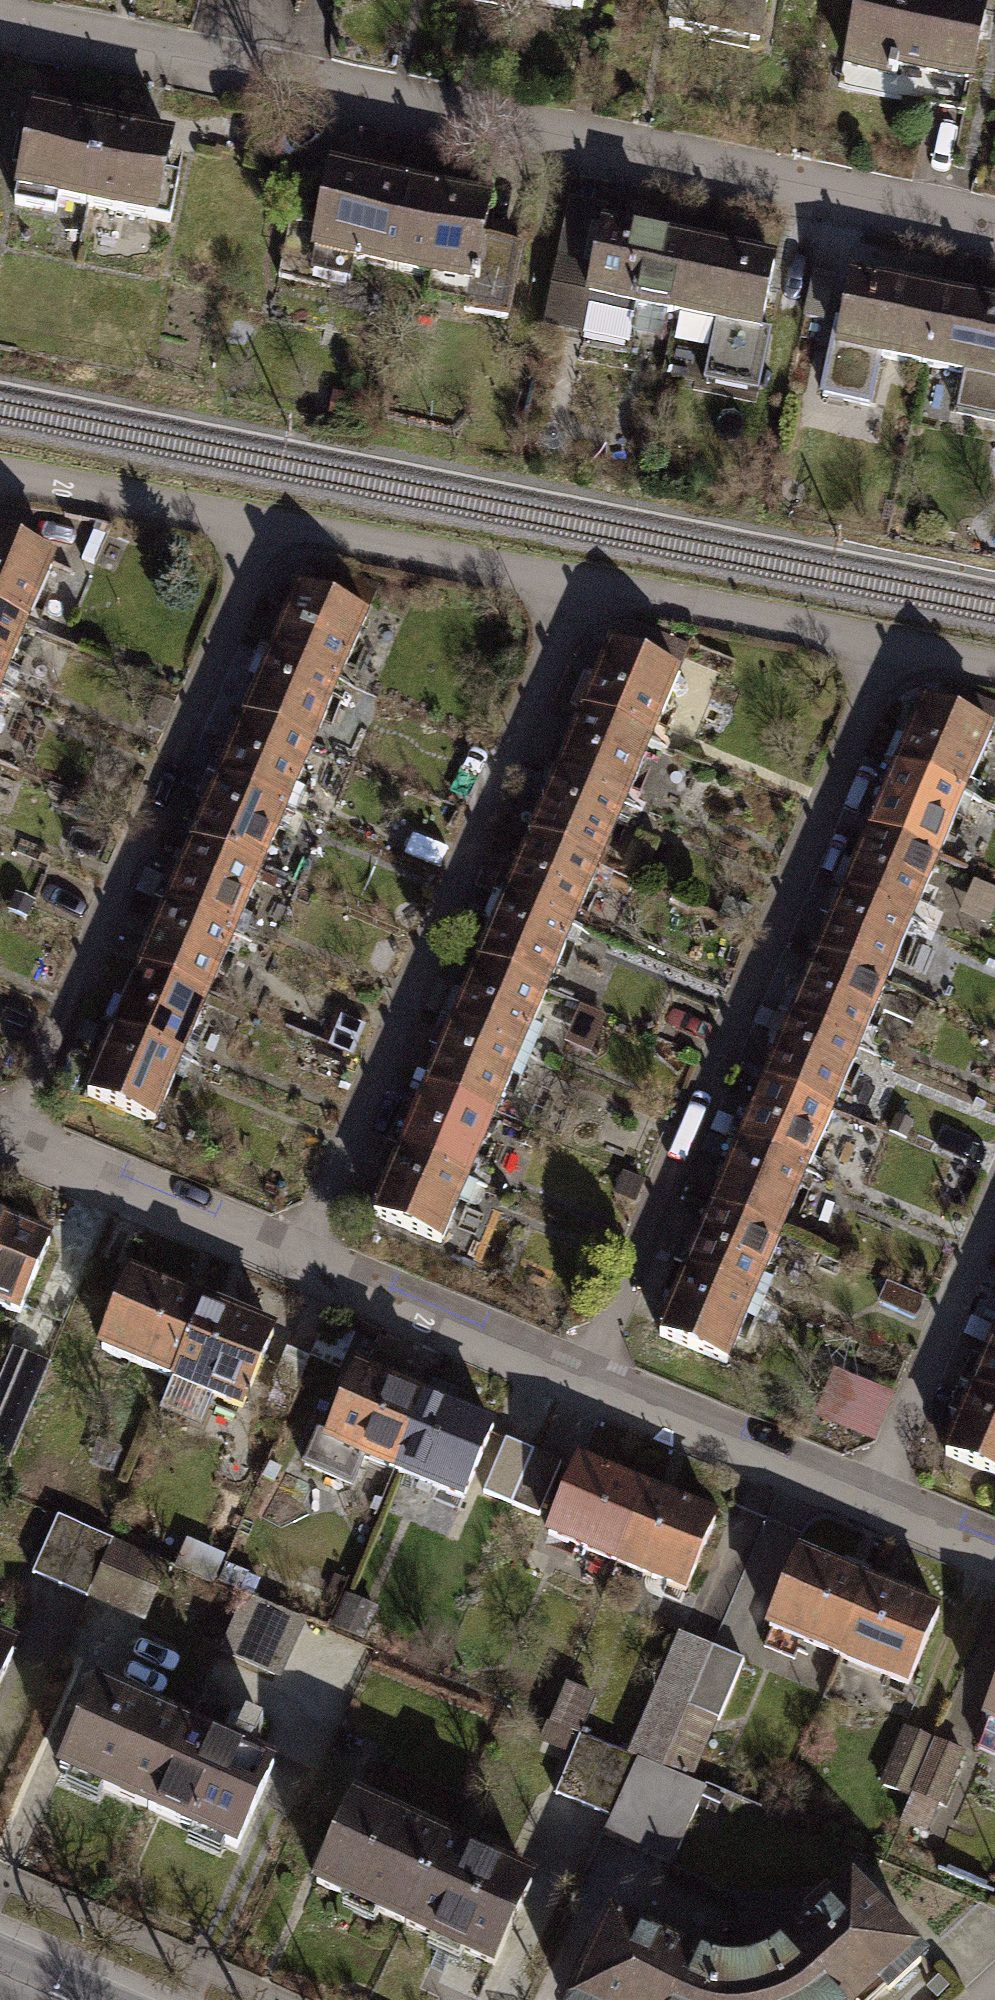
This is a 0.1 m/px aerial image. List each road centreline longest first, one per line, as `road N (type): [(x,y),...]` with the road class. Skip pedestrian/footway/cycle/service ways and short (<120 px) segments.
road 1 (residential): [(0,15),(994,217)]
road 2 (residential): [(585,1379),(888,651)]
road 3 (residential): [(305,1262),(583,587)]
road 4 (residential): [(14,1141),(267,528)]
road 5 (residential): [(267,528),(583,587)]
road 6 (residential): [(872,1498),(994,1201)]
road 7 (residential): [(14,1141),(305,1262)]
road 8 (residential): [(583,587),(888,651)]
road 9 (residential): [(585,1379),(872,1498)]
road 10 (residential): [(305,1262),(585,1379)]
road 11 (residential): [(0,479),(267,528)]
road 12 (residential): [(872,1498),(994,1549)]

